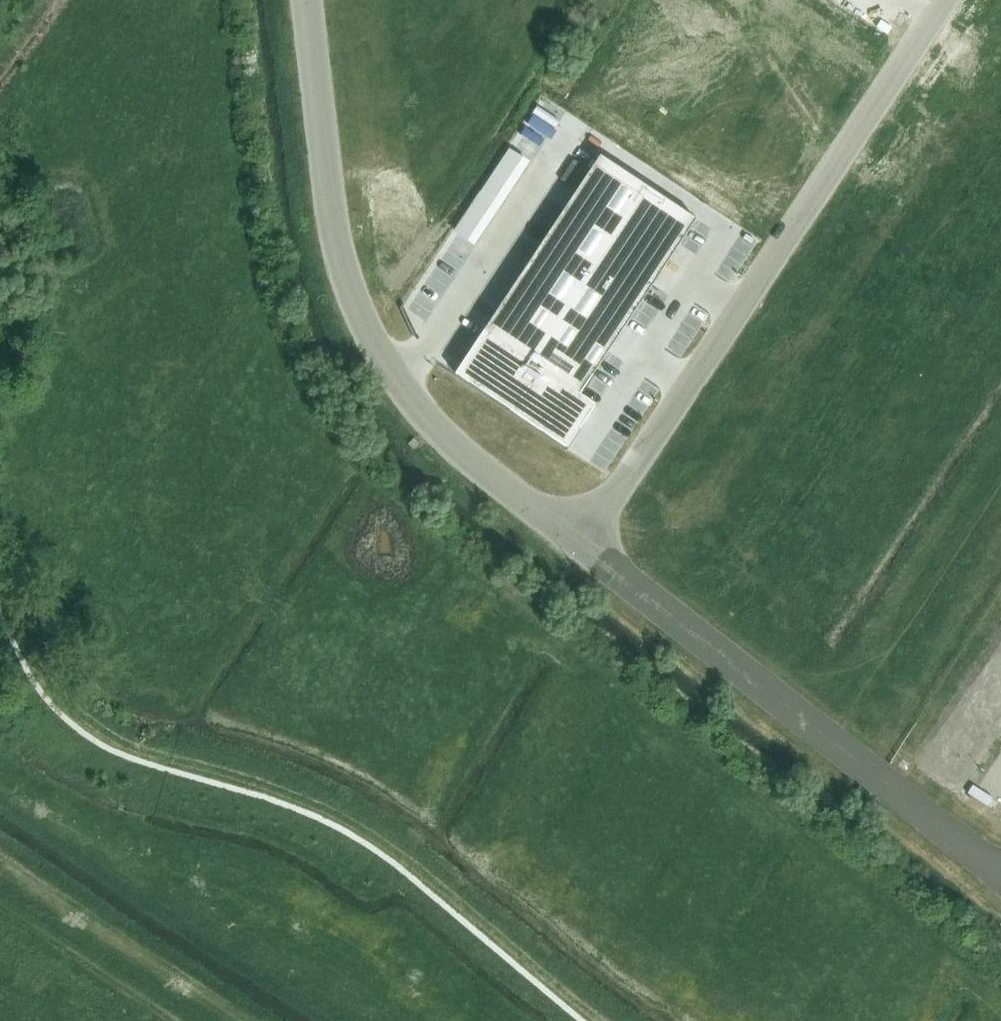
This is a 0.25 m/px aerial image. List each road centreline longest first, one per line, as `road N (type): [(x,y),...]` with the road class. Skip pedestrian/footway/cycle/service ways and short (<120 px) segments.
road 1 (unclassified): [(943,0),(583,540)]
road 2 (unclassified): [(305,0),(335,240),(377,347),(446,438),(583,540)]
road 3 (unclassified): [(583,540),(880,772)]

